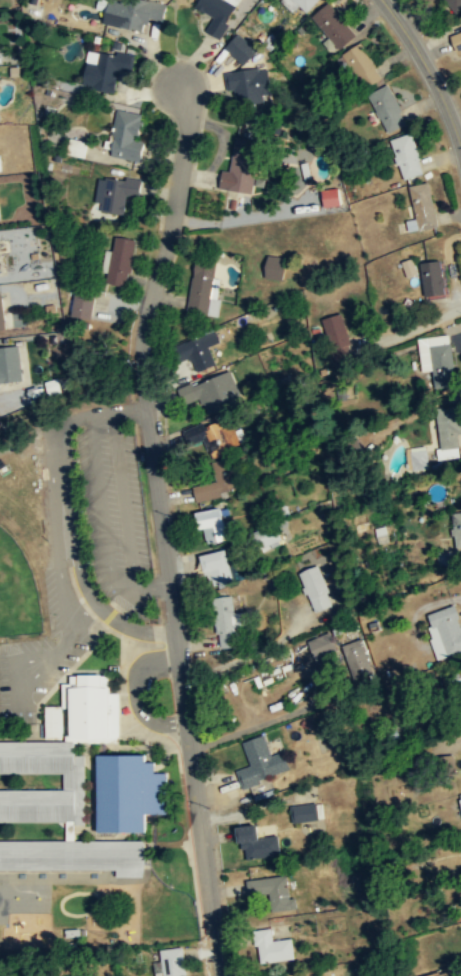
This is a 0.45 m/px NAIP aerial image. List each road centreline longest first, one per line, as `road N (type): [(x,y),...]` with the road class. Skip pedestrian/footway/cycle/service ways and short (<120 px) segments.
road 1 (residential): [(179,82),(189,121),(141,359),(219,975)]
road 2 (tertiary): [(383,0),(436,85),(460,150)]

